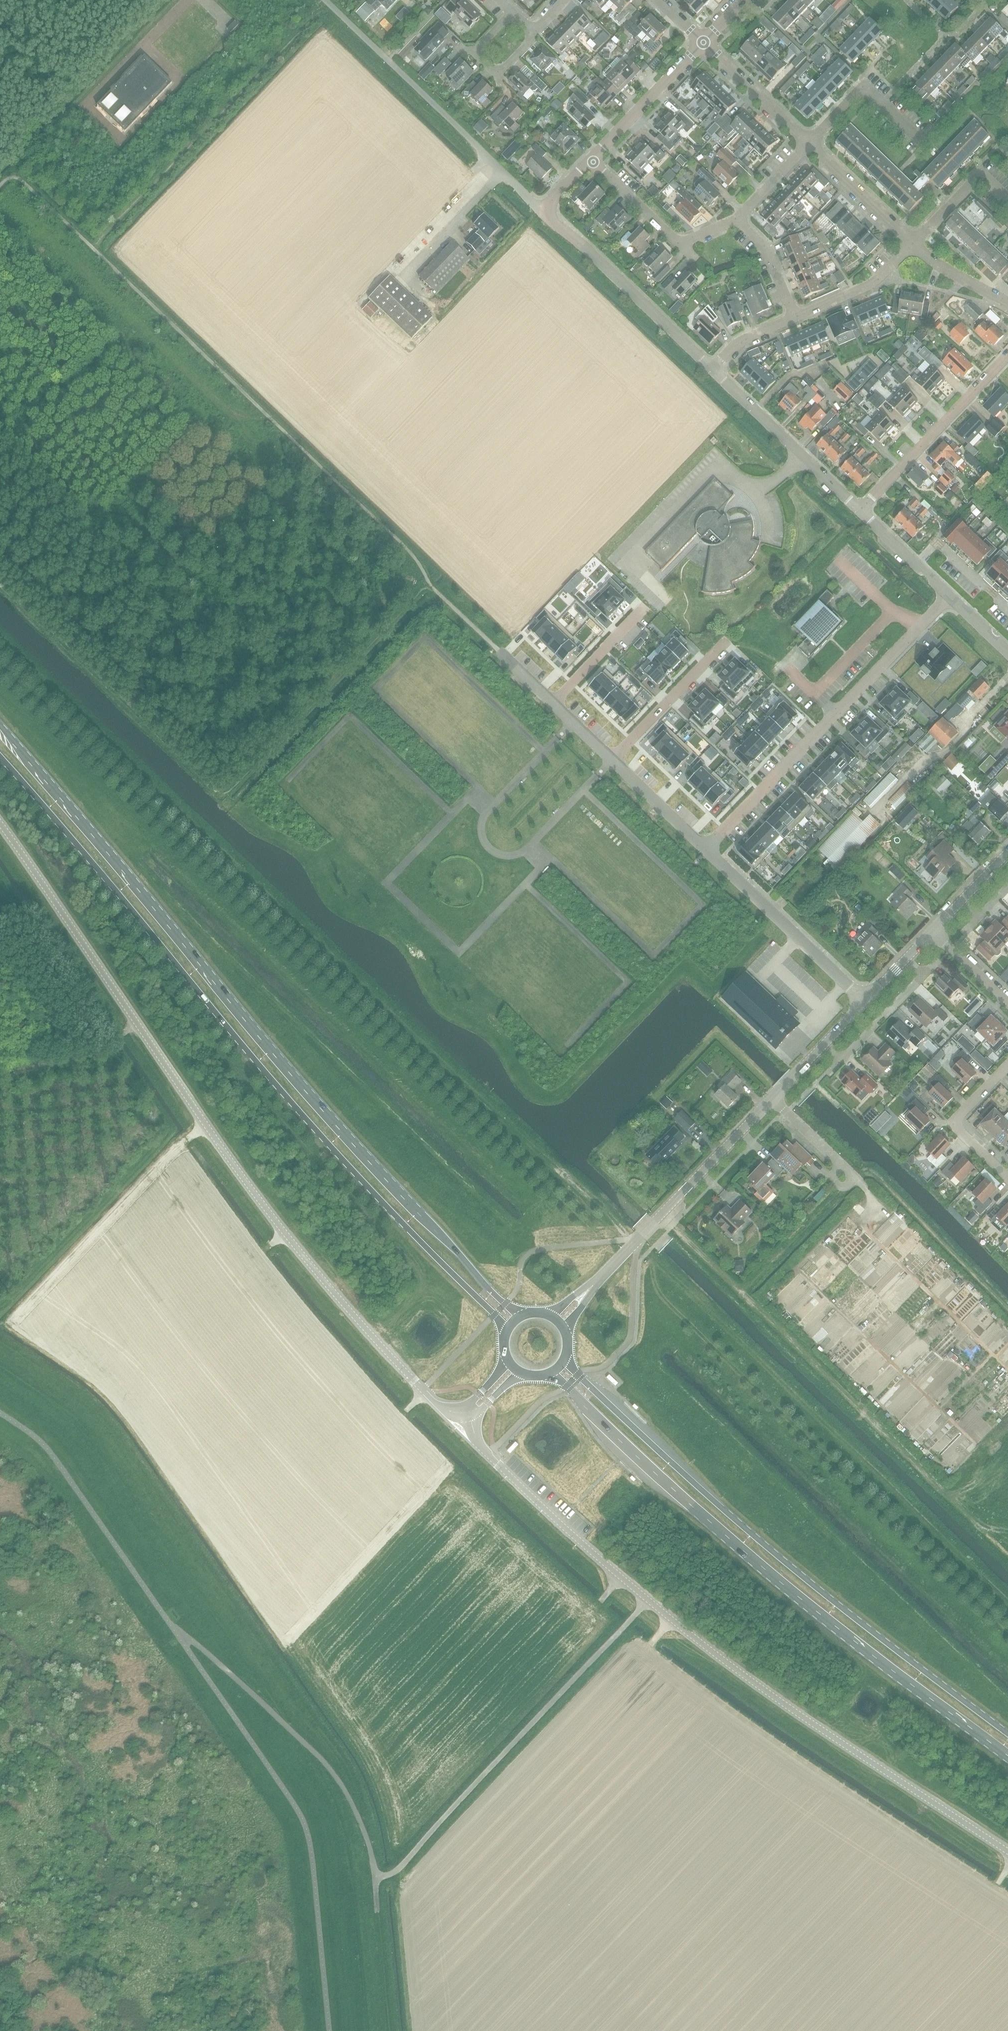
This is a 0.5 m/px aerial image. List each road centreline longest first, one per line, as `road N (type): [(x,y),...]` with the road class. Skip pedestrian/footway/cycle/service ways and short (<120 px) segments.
road 1 (primary): [(523,1315),(296,1080),(0,729)]
road 2 (primary): [(0,757),(339,1158),(506,1333)]
road 3 (unclassified): [(423,1390),(261,1203),(0,823)]
road 4 (unclassified): [(1007,1851),(719,1657),(489,1456)]
road 5 (primary): [(550,1373),(726,1539),(1007,1760)]
road 6 (primary): [(1007,1734),(767,1547),(565,1358)]
road 7 (track): [(290,1729),(341,1786),(375,1874),(388,1876),(648,1600)]
road 8 (residential): [(705,848),(949,596)]
road 9 (tertiary): [(637,1240),(865,1001)]
road 10 (unclassified): [(541,211),(324,0)]
road 11 (tertiary): [(711,367),(541,211)]
road 12 (residential): [(865,1001),(705,848)]
road 13 (track): [(0,372),(71,408),(164,311)]
road 14 (residential): [(860,511),(1007,357)]
road 15 (tertiary): [(860,511),(711,367)]
road 16 (track): [(168,1621),(290,1729)]
road 17 (residential): [(613,760),(725,642)]
road 18 (tertiary): [(591,159),(703,43)]
road 19 (residential): [(808,145),(864,92),(927,142)]
road 20 (track): [(137,1024),(109,1044),(0,1079)]
road 21 (residential): [(808,145),(703,43)]
road 22 (residential): [(793,316),(868,285),(912,242)]
road 23 (residential): [(912,242),(808,145)]
road 24 (residential): [(512,11),(480,47),(487,66),(503,69),(535,33)]
road 25 (residential): [(551,702),(643,607)]
road 26 (residential): [(912,242),(973,181),(984,180),(1007,201)]
road 27 (residential): [(1007,609),(937,541),(916,563)]
road 28 (residential): [(705,848),(613,760)]
road 29 (residential): [(680,245),(591,159)]

